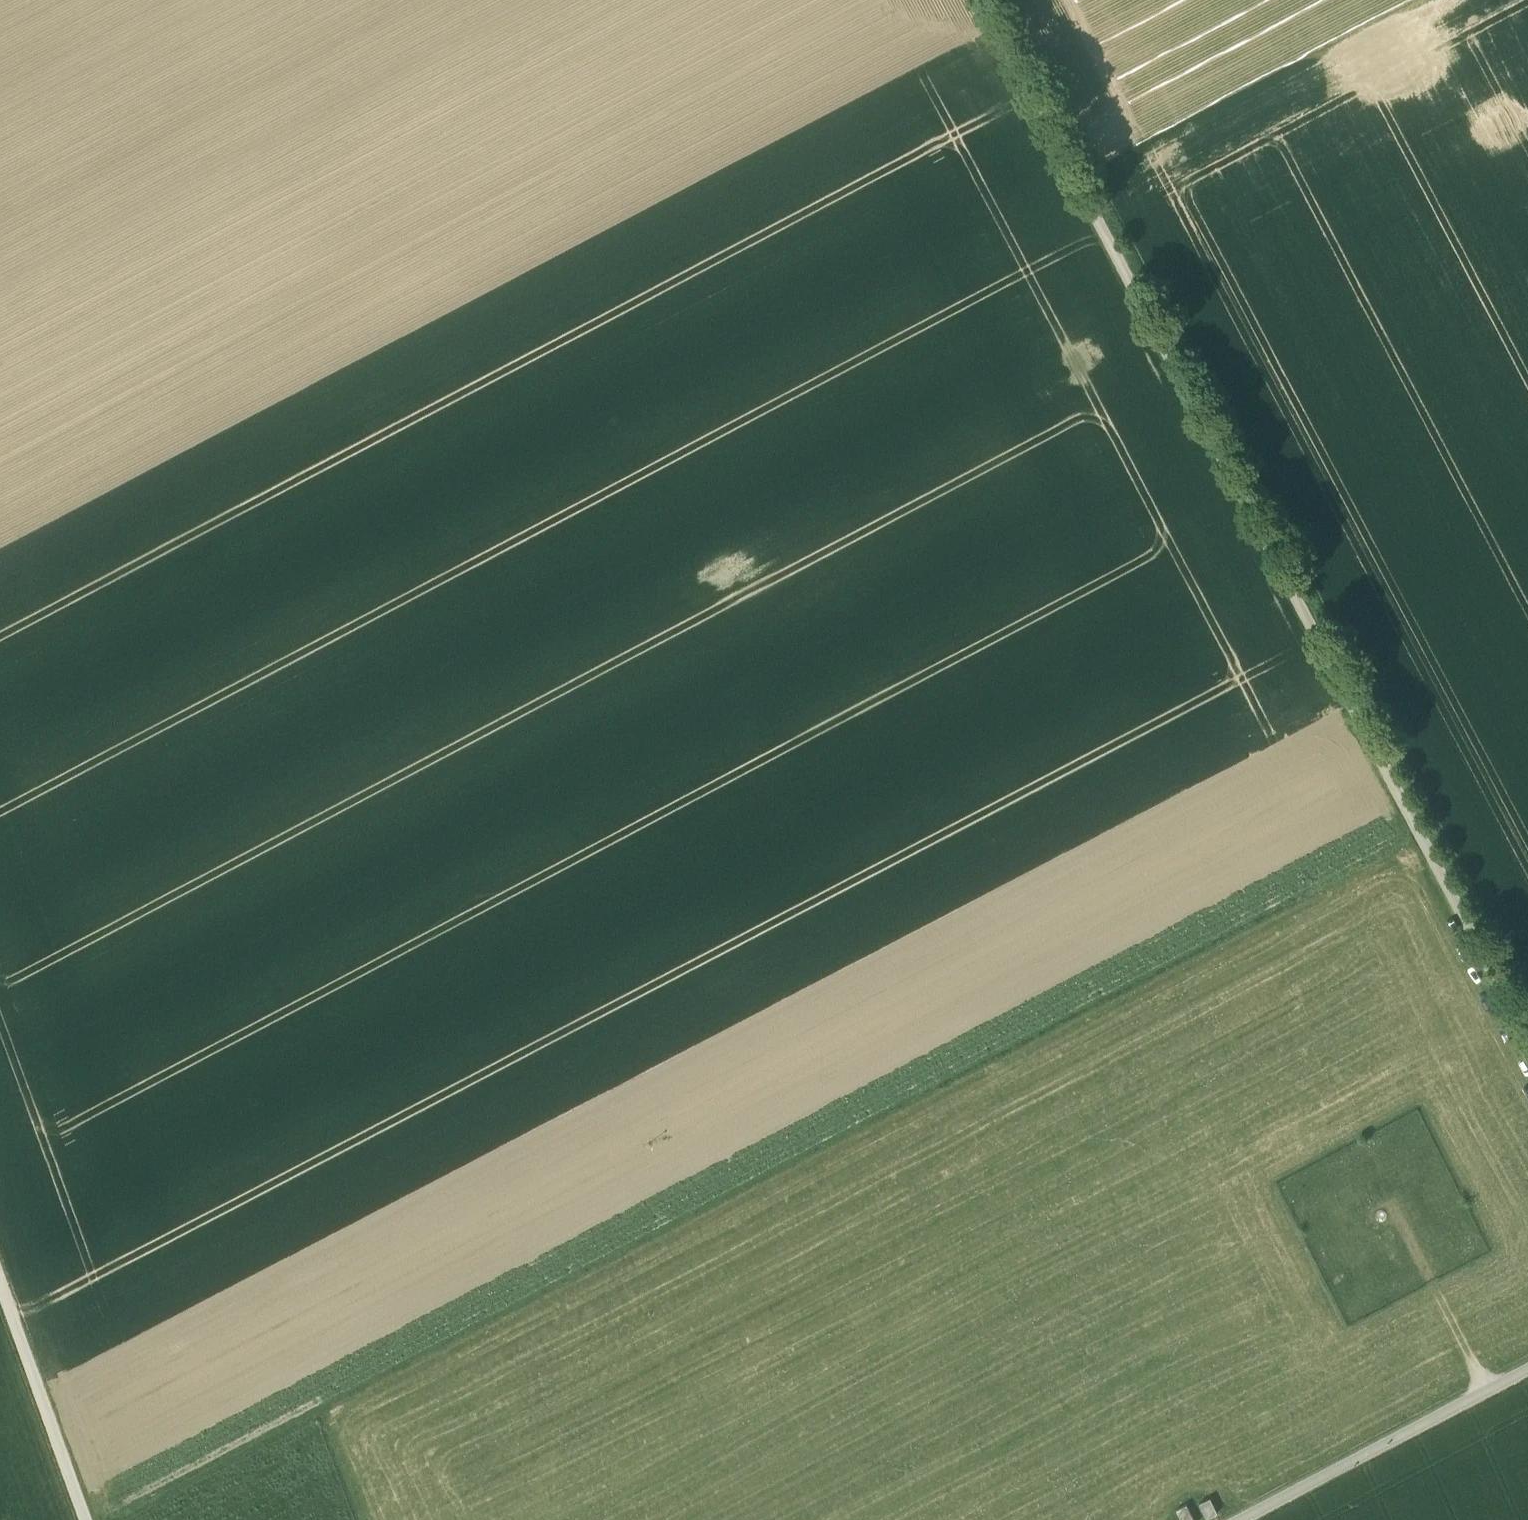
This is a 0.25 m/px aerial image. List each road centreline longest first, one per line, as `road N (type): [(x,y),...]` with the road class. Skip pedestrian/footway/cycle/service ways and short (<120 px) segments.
road 1 (track): [(1527,1038),(982,0)]
road 2 (track): [(1238,1519),(1527,1368)]
road 3 (track): [(0,1285),(85,1519)]

